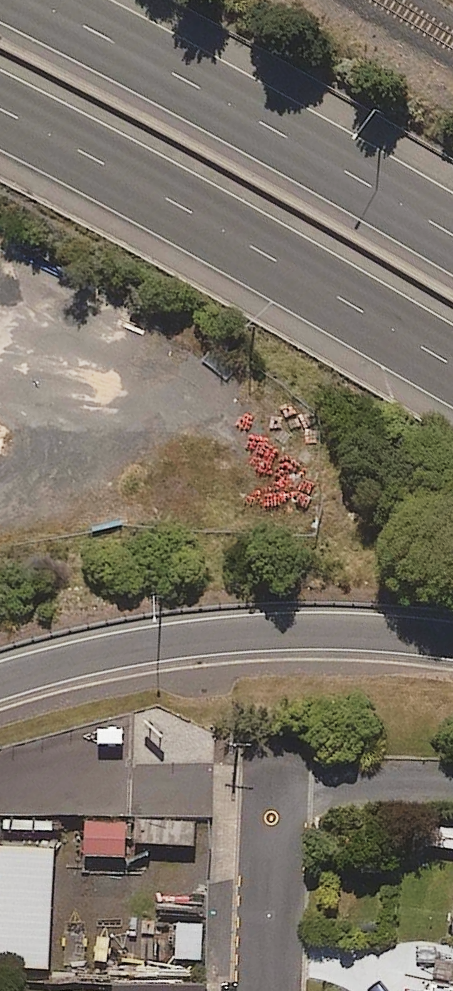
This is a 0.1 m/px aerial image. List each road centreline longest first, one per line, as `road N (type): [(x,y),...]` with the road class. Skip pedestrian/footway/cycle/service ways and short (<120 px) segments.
road 1 (motorway): [(452,364),(0,110)]
road 2 (motorway): [(29,0),(452,237)]
road 3 (motorway): [(452,636),(307,627),(147,632),(0,672)]
road 4 (residential): [(274,763),(265,990)]

